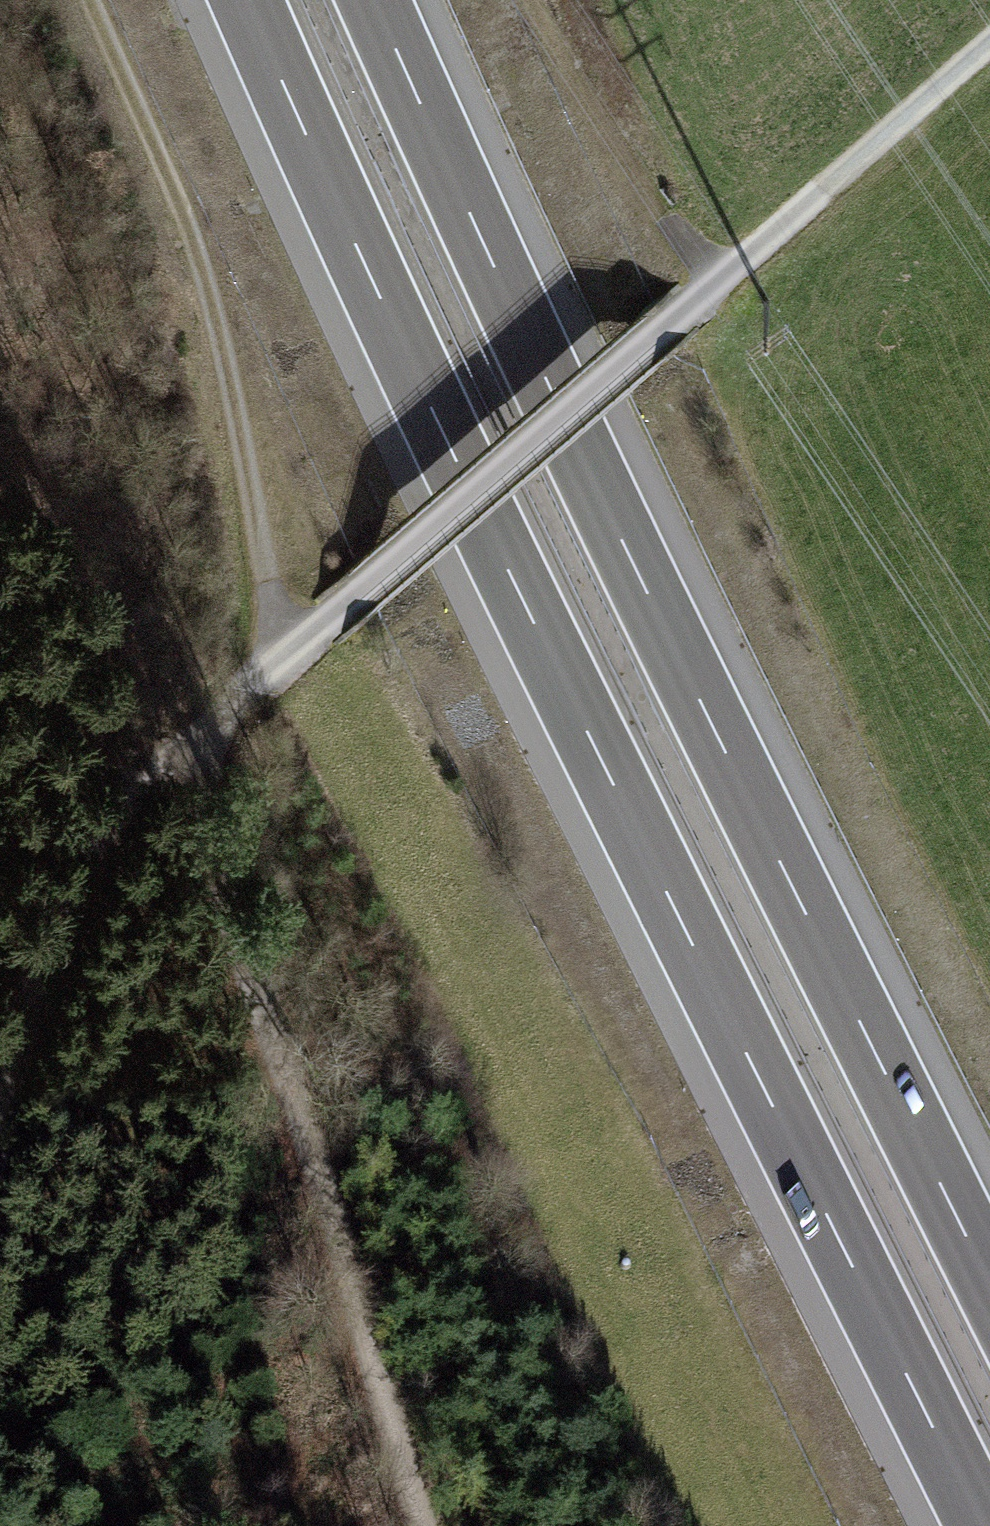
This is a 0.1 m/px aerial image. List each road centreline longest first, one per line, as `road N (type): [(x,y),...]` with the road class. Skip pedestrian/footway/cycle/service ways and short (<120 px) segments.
road 1 (motorway): [(244,0),(500,554),(981,1525)]
road 2 (motorway): [(989,1287),(640,581),(373,0)]
road 3 (track): [(231,736),(282,1025),(440,1525)]
road 4 (track): [(725,278),(285,657),(253,686),(231,736),(181,789)]
road 5 (track): [(285,657),(192,232),(94,0)]
road 6 (track): [(0,1098),(39,981),(181,789)]
road 7 (track): [(989,47),(725,278)]
road 8 (track): [(725,278),(587,86),(552,0)]

